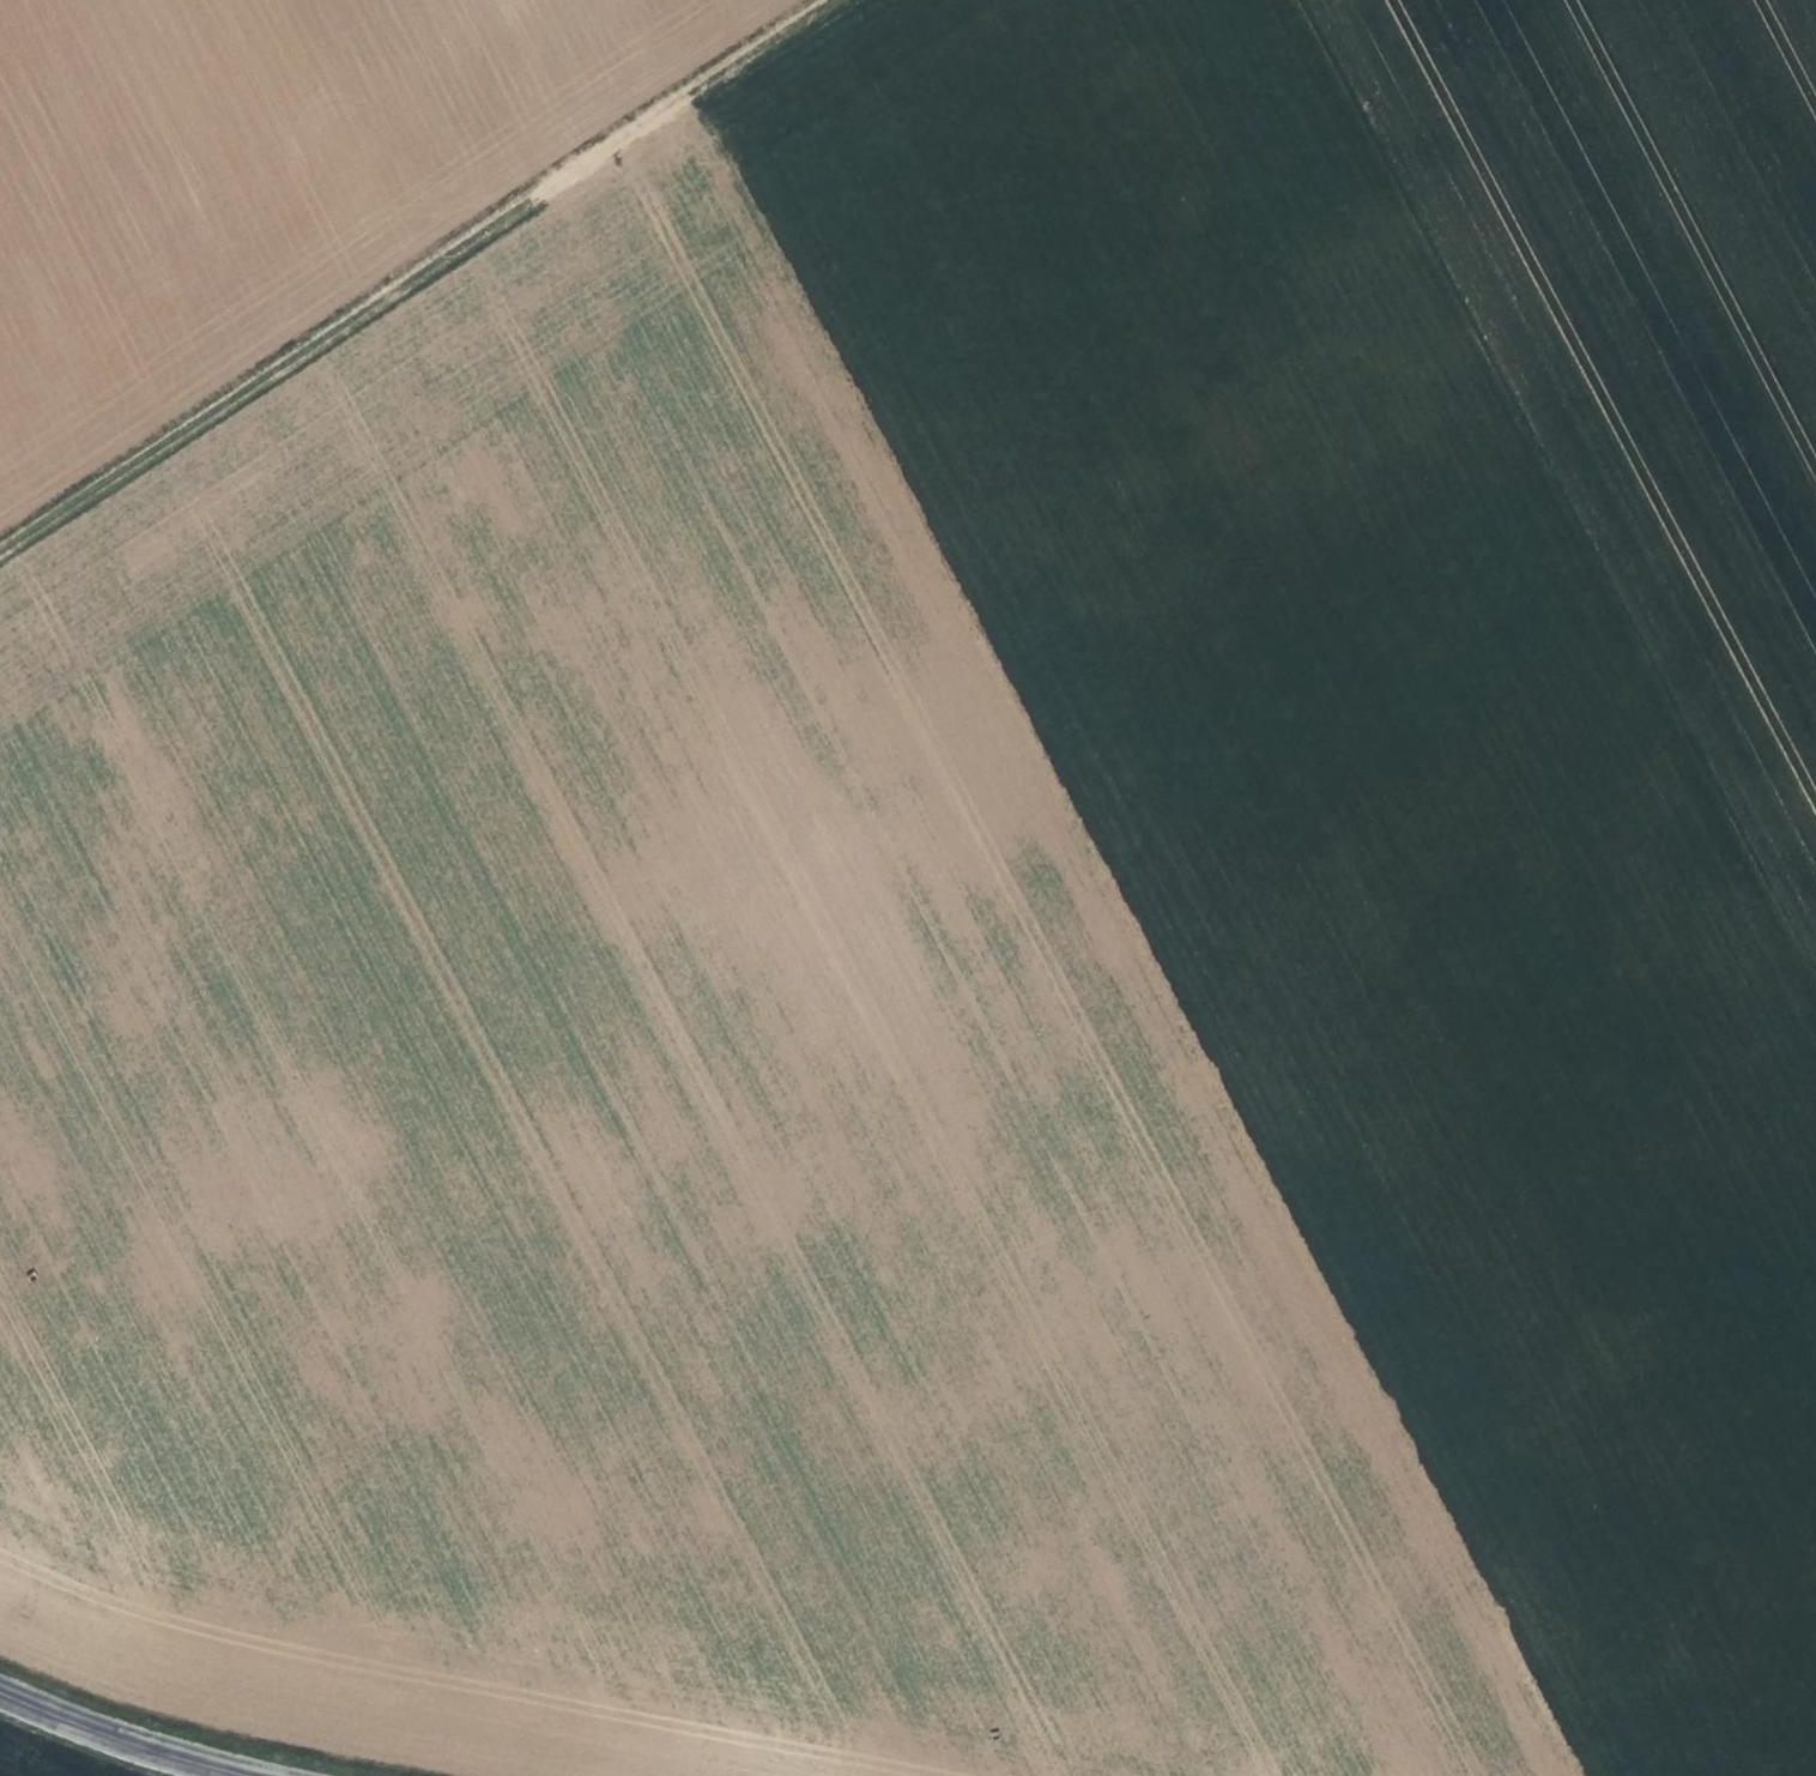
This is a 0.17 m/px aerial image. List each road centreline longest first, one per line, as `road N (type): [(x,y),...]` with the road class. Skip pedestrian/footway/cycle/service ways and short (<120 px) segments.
road 1 (track): [(0,548),(830,0)]
road 2 (tertiary): [(342,1775),(104,1700),(0,1651)]

